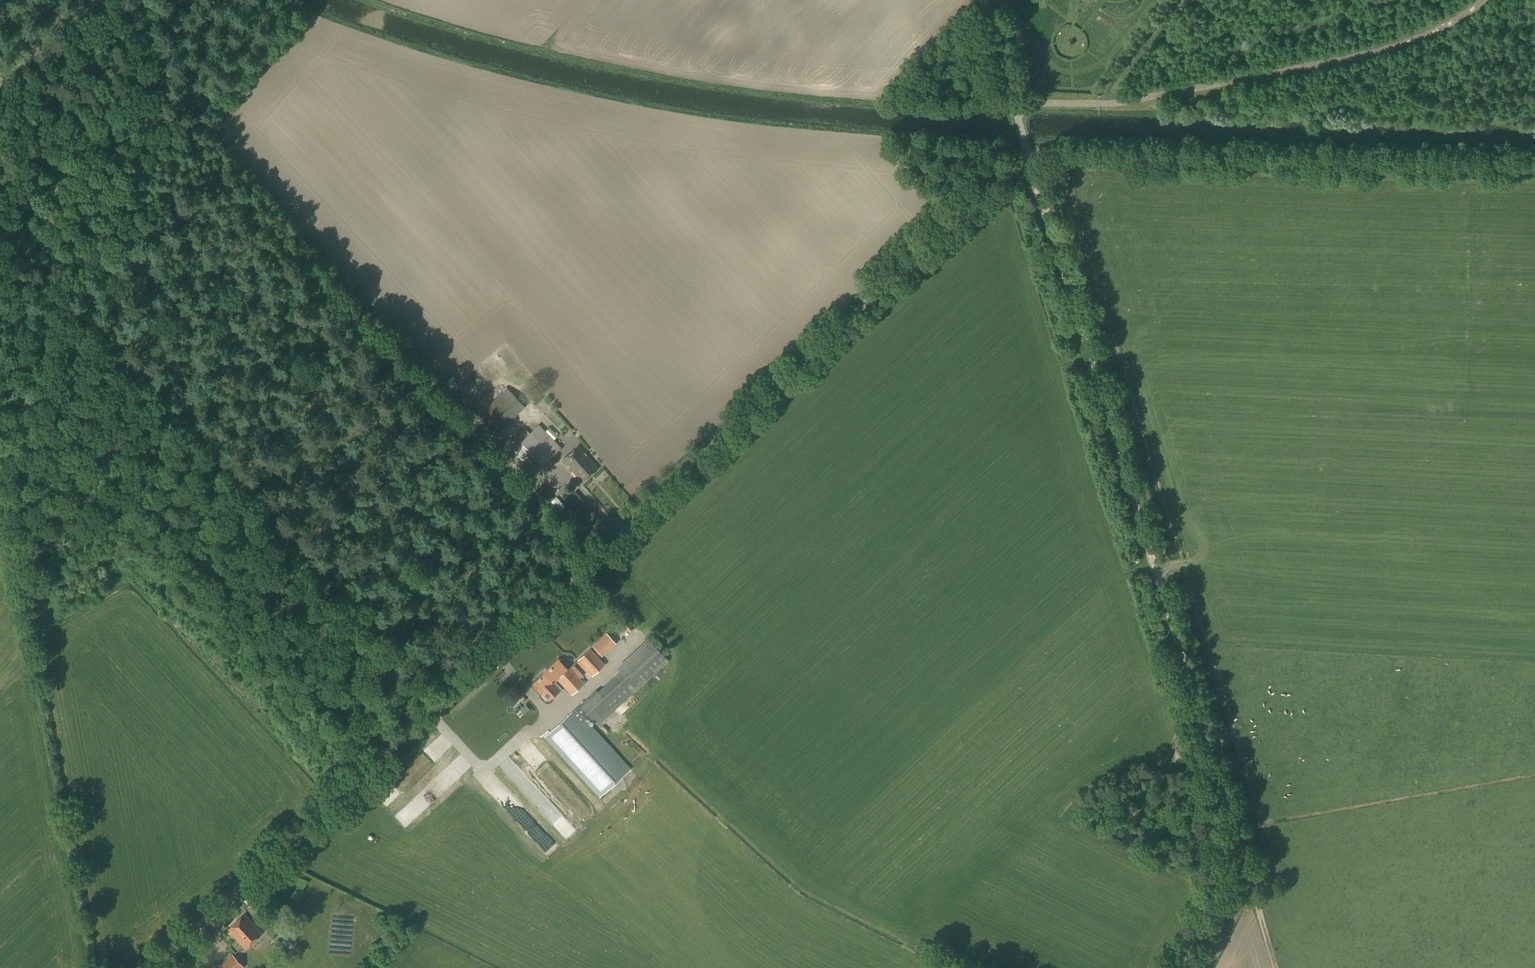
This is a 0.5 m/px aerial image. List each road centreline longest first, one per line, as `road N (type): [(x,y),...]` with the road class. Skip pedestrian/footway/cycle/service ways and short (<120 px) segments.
road 1 (unclassified): [(157,967),(1003,175),(1031,162)]
road 2 (track): [(1031,162),(1239,838)]
road 3 (track): [(64,294),(454,692)]
road 4 (unclassified): [(1534,173),(1031,162)]
road 5 (track): [(164,91),(81,158),(37,176),(26,215),(48,273)]
road 6 (unclassified): [(1031,162),(984,0)]
road 7 (track): [(1239,838),(1179,967)]
road 8 (track): [(1239,838),(1278,967)]

